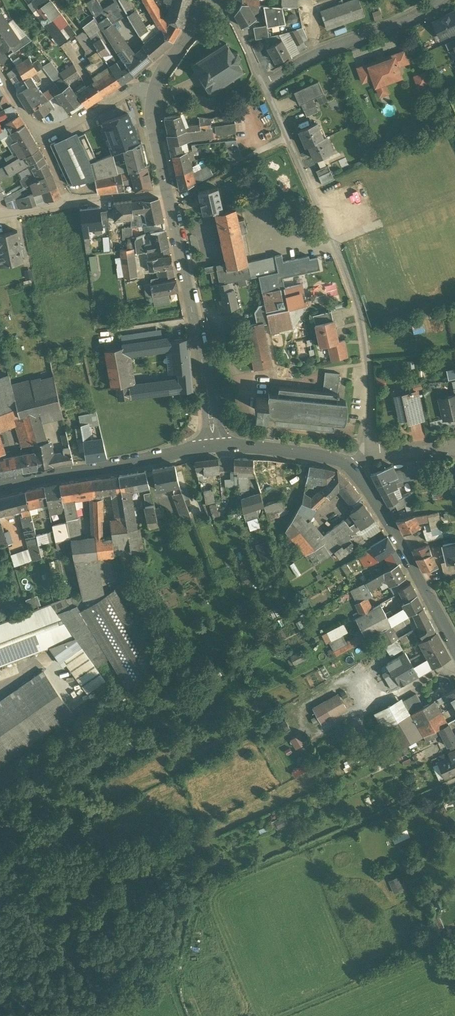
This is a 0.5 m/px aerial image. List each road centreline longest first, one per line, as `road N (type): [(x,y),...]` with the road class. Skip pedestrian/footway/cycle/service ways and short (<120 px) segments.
road 1 (residential): [(265,84),(357,306),(370,382),(367,456)]
road 2 (track): [(180,1015),(174,968),(197,894),(419,800)]
road 3 (residential): [(168,196),(216,448)]
road 4 (tertiary): [(216,448),(0,488)]
road 5 (tertiary): [(454,648),(344,464)]
road 6 (residential): [(157,80),(43,136),(0,77)]
road 7 (residential): [(265,84),(443,0)]
road 8 (track): [(454,944),(297,1015)]
road 9 (residential): [(0,215),(168,196)]
road 10 (tertiary): [(344,464),(216,448)]

